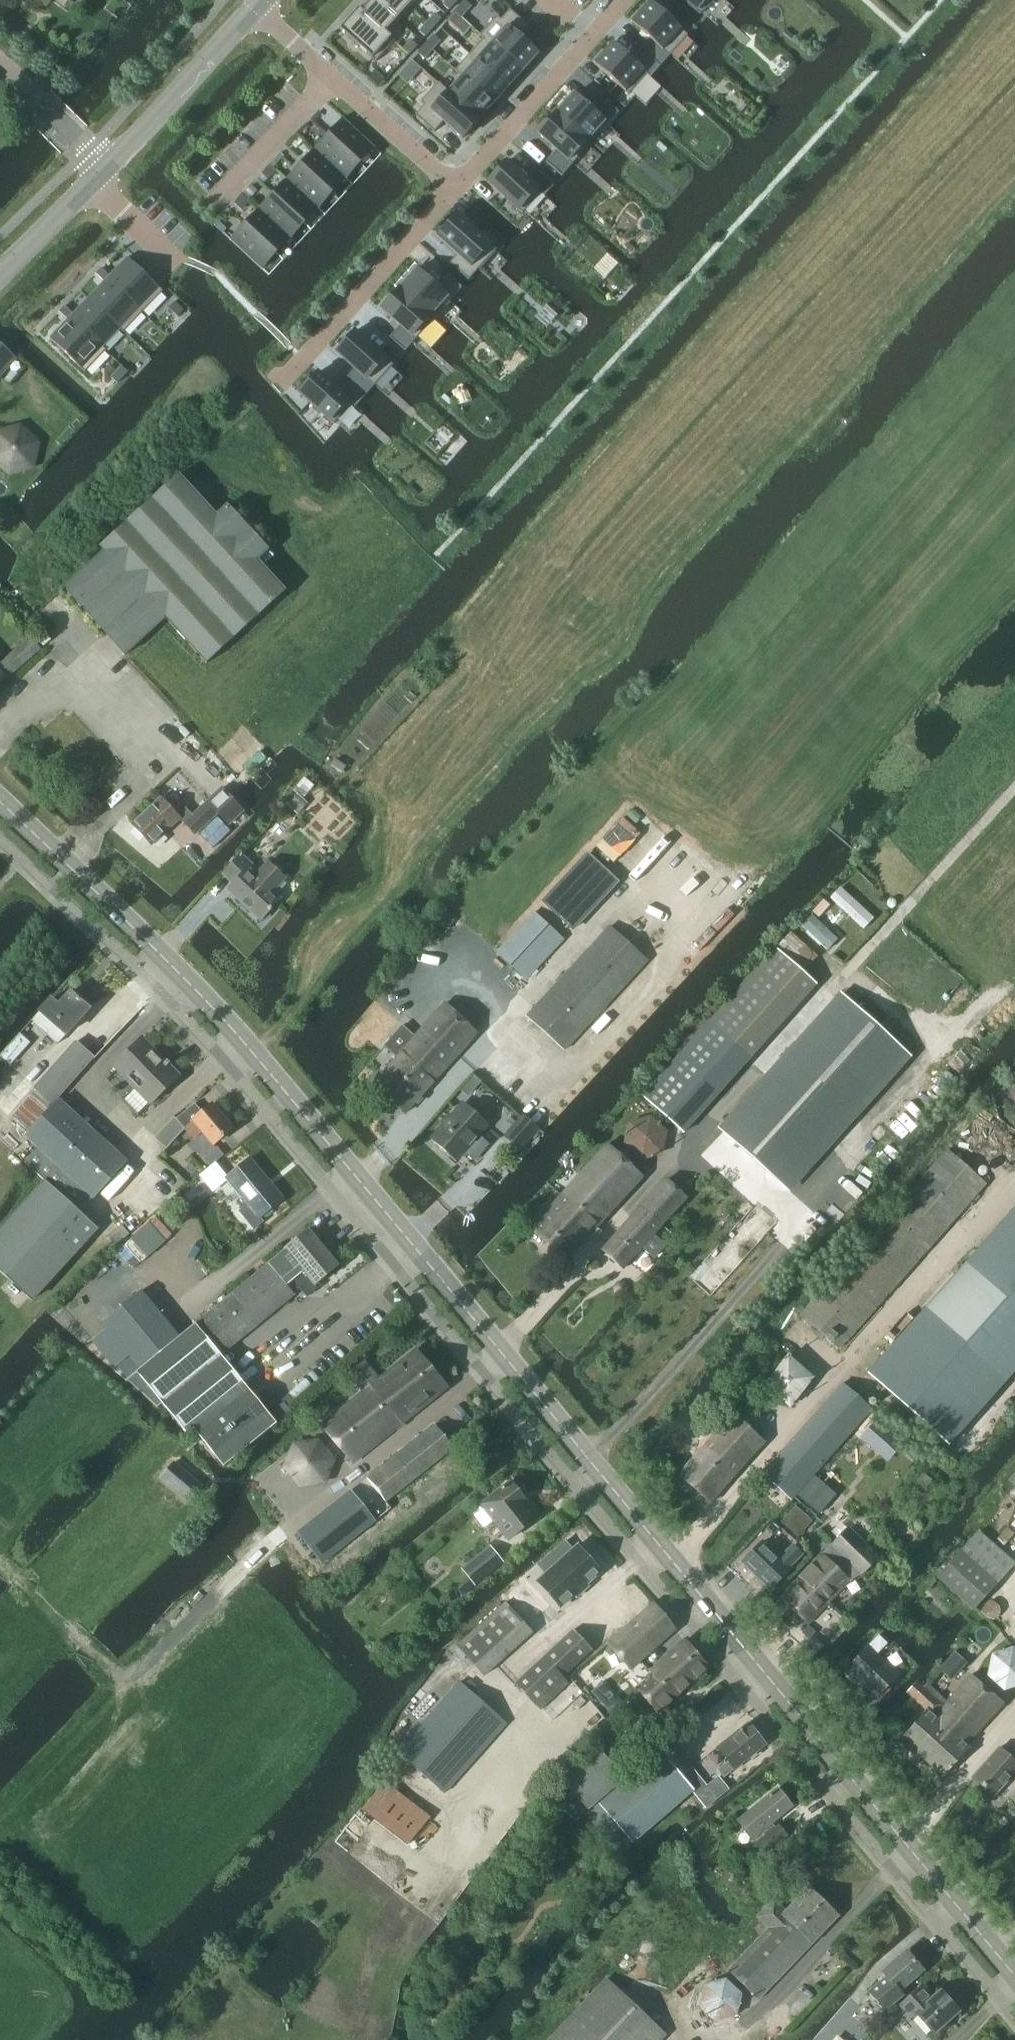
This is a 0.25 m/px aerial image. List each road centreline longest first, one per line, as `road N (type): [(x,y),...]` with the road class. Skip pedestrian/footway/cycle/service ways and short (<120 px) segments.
road 1 (tertiary): [(1014,1979),(219,1014),(0,803)]
road 2 (track): [(687,826),(899,593),(871,568)]
road 3 (track): [(822,1000),(1014,785)]
road 4 (residential): [(456,187),(284,382)]
road 5 (residential): [(456,187),(624,0)]
road 6 (tertiary): [(106,169),(256,2)]
road 7 (residential): [(330,75),(212,202)]
road 8 (residential): [(330,75),(456,187)]
road 9 (tertiary): [(0,276),(106,169)]
road 10 (residential): [(106,169),(0,66)]

